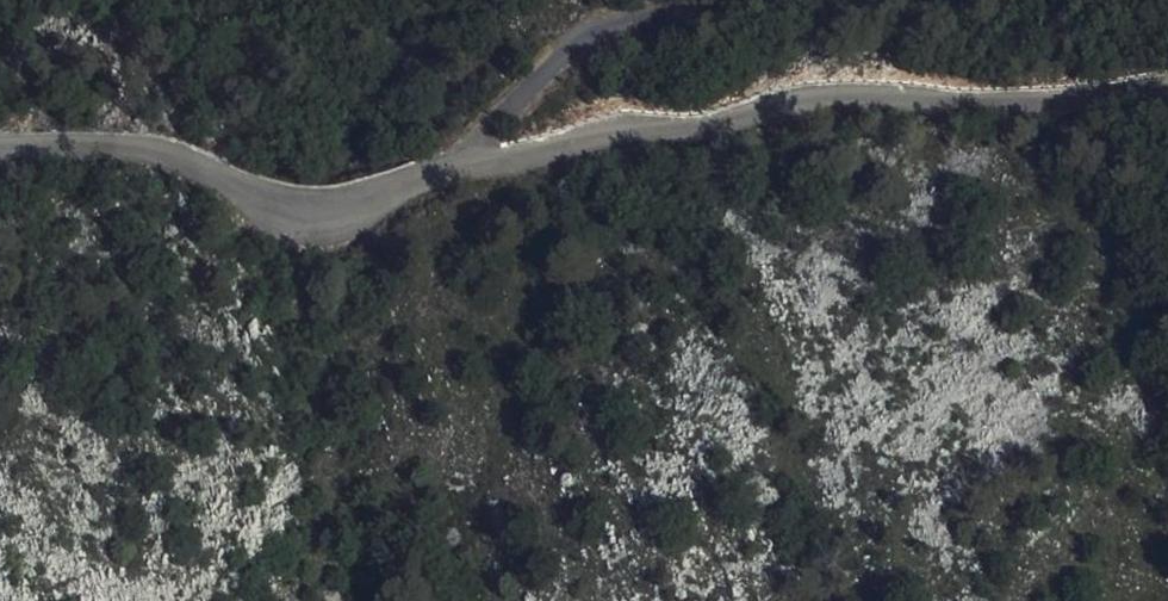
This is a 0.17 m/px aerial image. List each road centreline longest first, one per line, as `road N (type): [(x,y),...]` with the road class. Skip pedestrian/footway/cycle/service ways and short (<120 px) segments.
road 1 (tertiary): [(475,164),(605,132),(709,125),(809,97),(868,92),(1081,100),(1167,90)]
road 2 (tertiary): [(0,148),(124,144),(295,207),(343,206),(475,164)]
road 3 (unclassified): [(475,164),(483,136),(584,39),(618,22),(735,0)]

